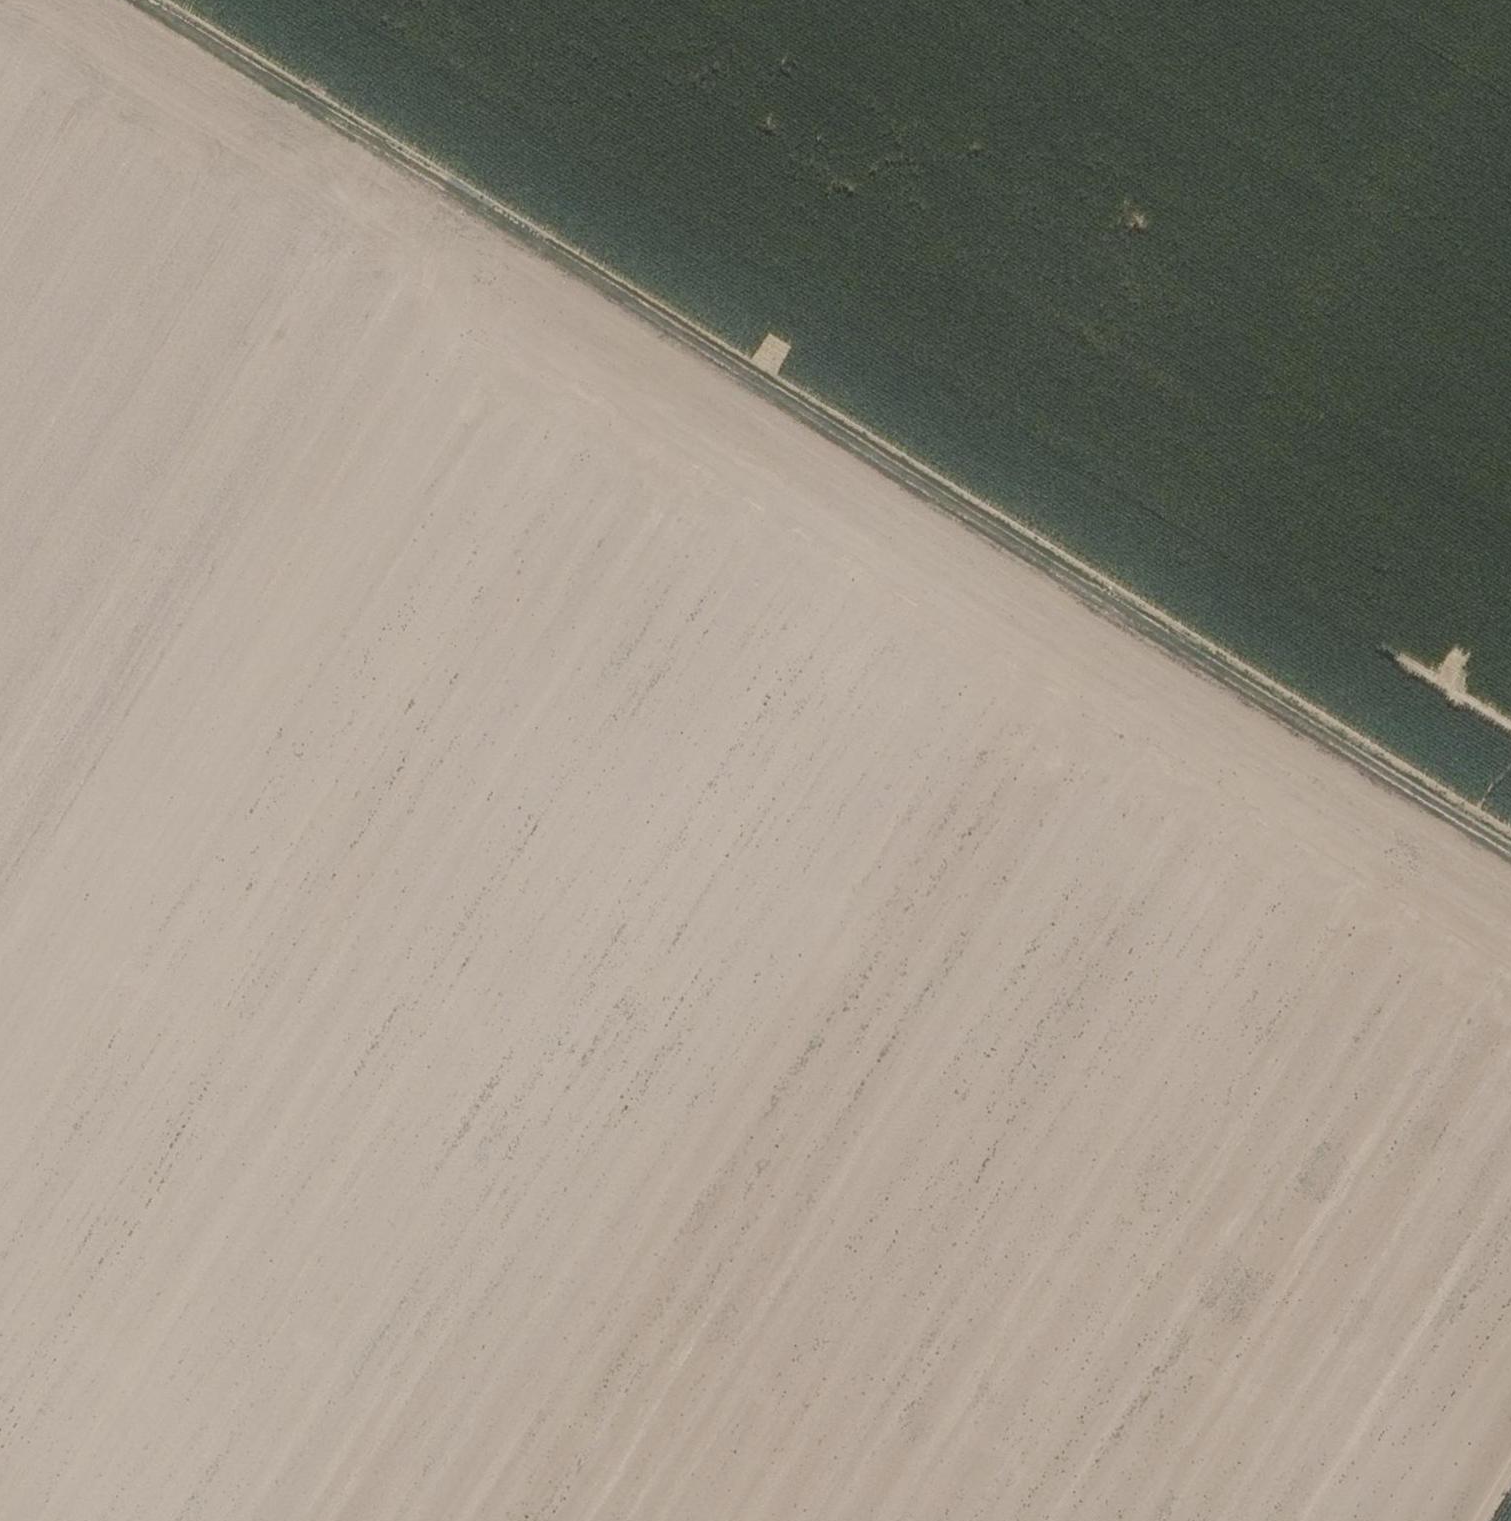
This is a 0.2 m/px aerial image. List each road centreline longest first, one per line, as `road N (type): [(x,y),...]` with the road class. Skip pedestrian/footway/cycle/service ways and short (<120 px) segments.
road 1 (track): [(1510,847),(133,0)]

